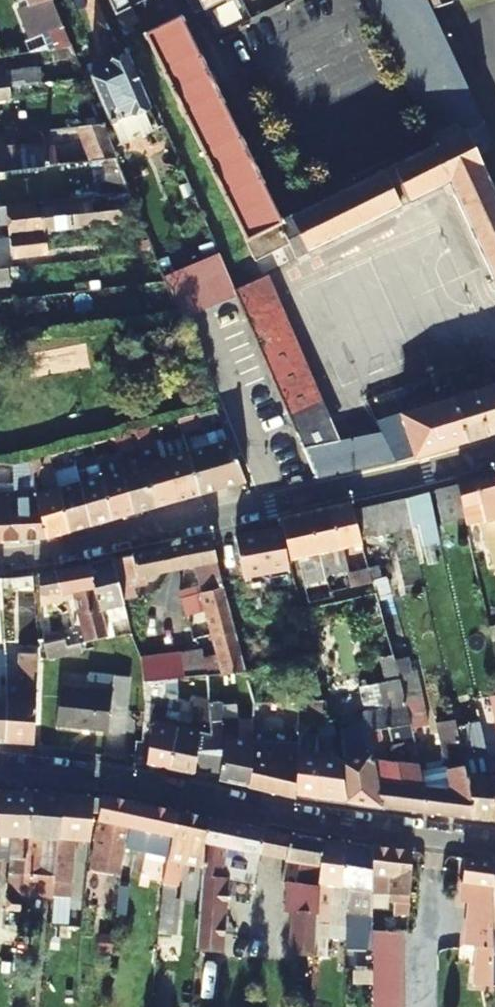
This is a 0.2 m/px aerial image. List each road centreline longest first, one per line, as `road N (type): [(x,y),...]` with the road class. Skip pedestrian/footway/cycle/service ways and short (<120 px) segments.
road 1 (residential): [(494,452),(0,560)]
road 2 (unclassified): [(0,769),(80,774),(494,843)]

